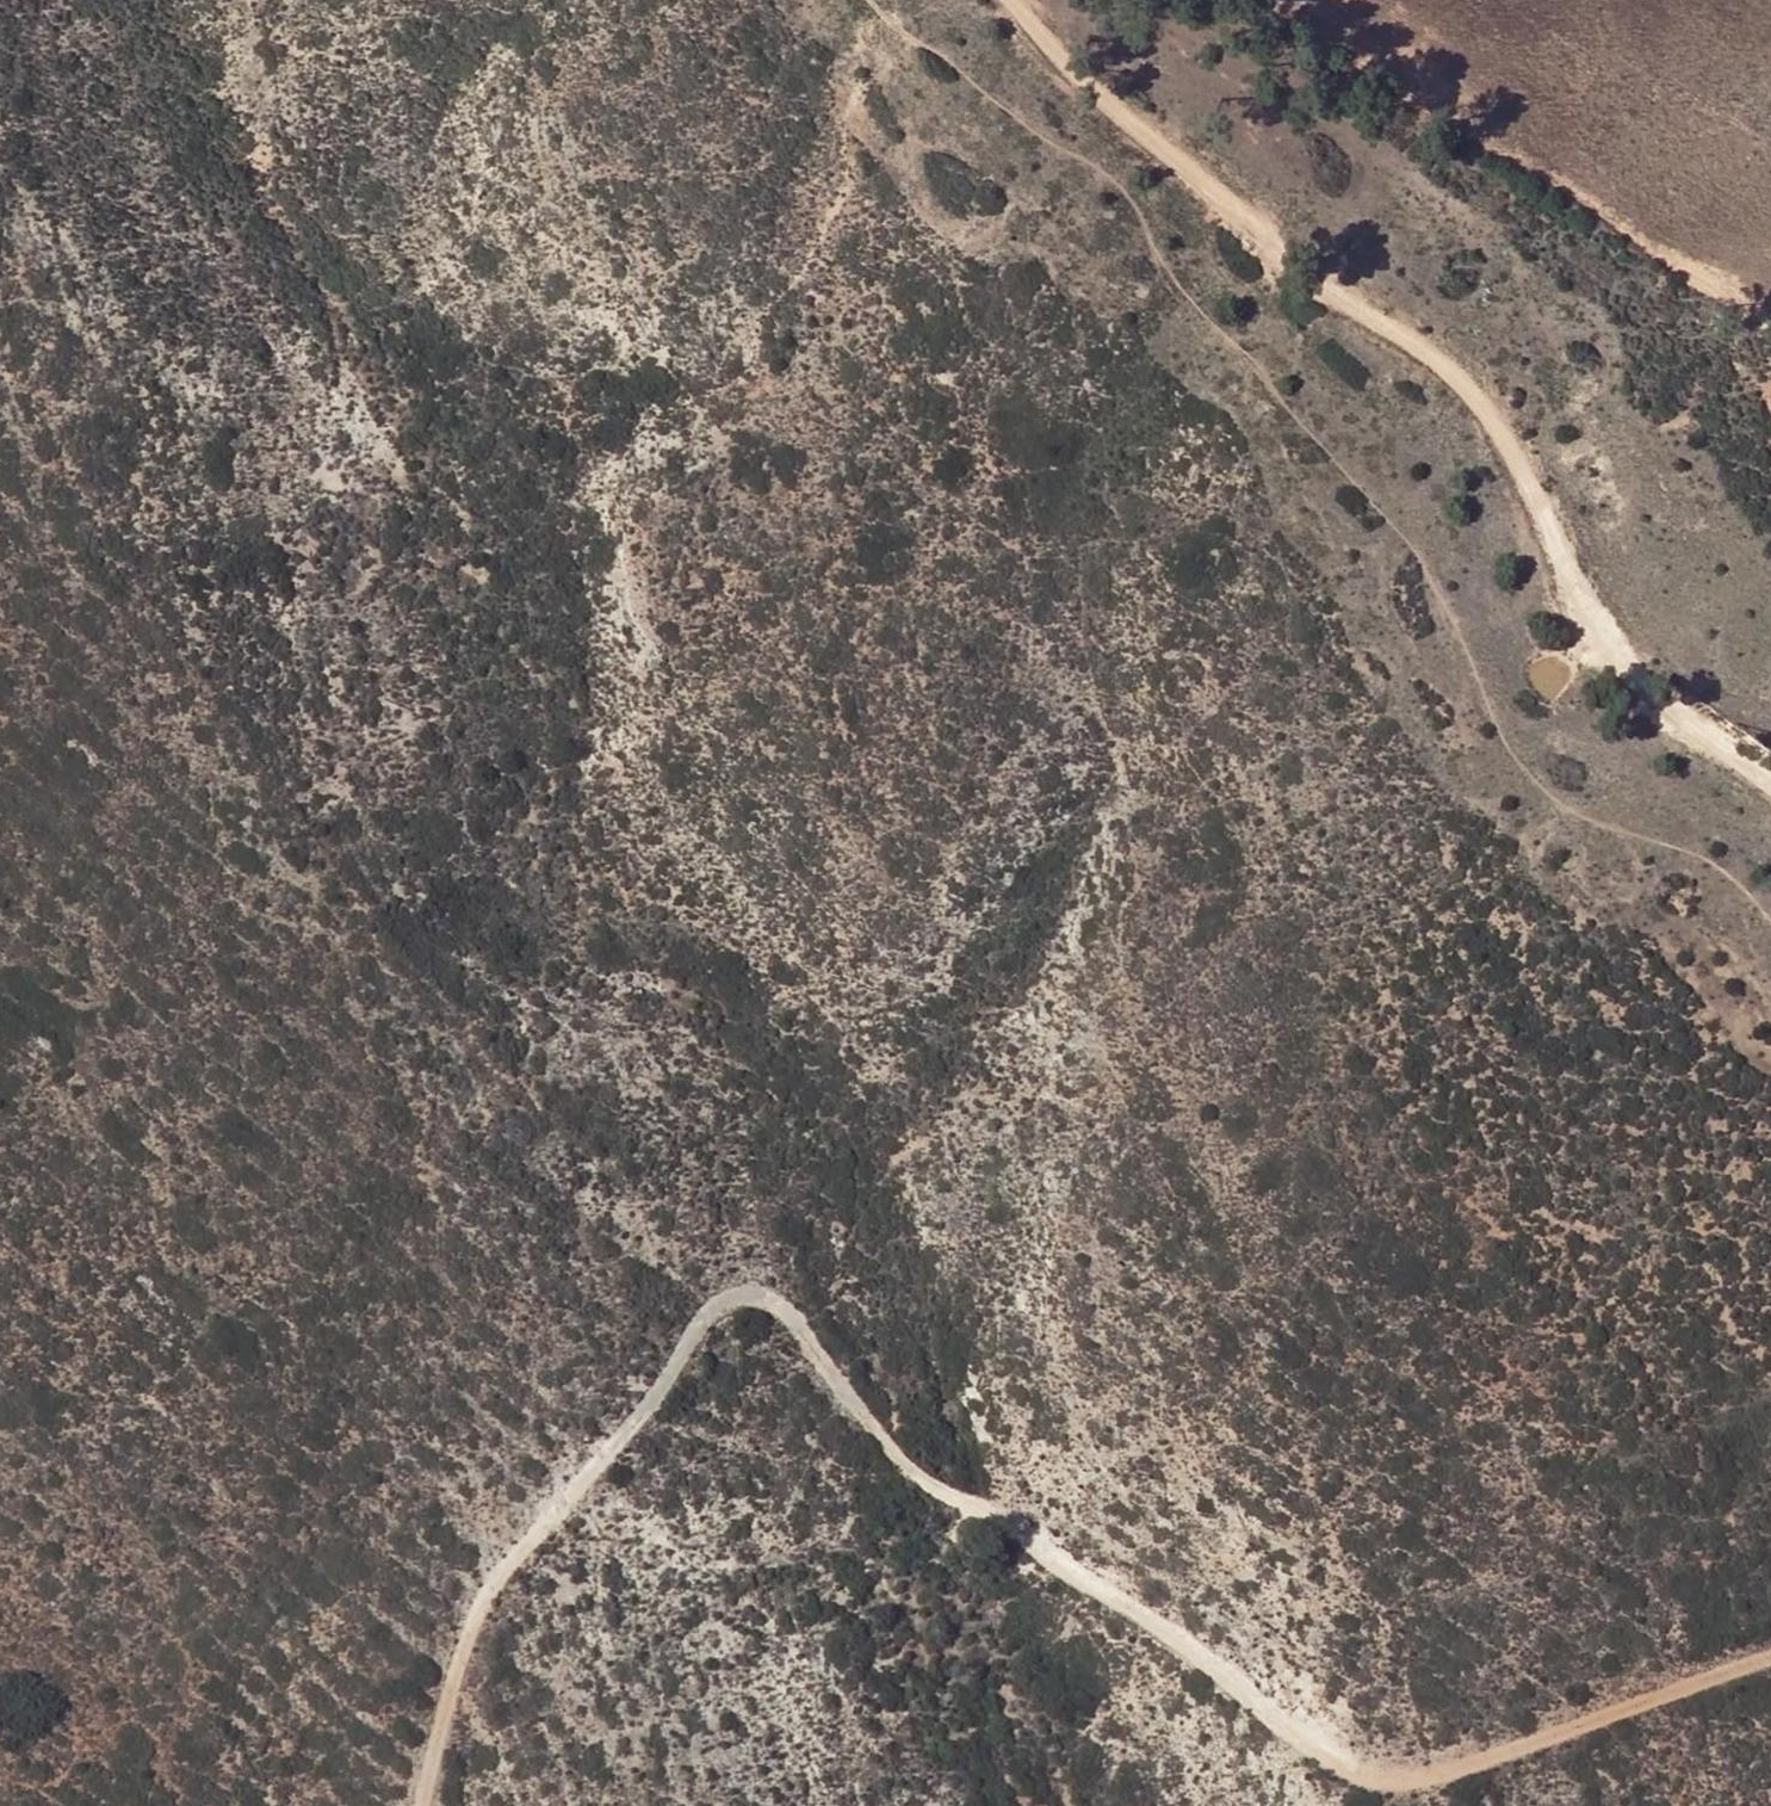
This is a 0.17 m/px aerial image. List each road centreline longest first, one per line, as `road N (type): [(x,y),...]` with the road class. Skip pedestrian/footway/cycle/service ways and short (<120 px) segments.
road 1 (track): [(1770,1653),(1427,1779),(1379,1781),(1329,1764),(1068,1554),(1026,1539),(931,1481),(815,1327),(782,1300),(756,1294),(713,1309),(686,1335),(643,1404),(520,1546),(489,1596),(426,1805)]
road 2 (track): [(1770,767),(1631,675),(1590,624),(1520,472),(1498,404),(1460,350),(1407,312),(1290,260),(1240,222),(1155,119),(1069,79),(1015,42),(986,0)]

